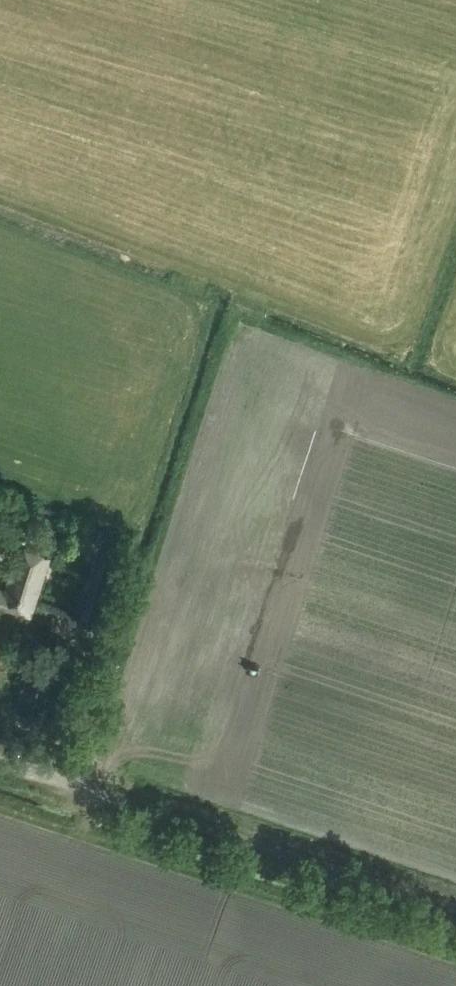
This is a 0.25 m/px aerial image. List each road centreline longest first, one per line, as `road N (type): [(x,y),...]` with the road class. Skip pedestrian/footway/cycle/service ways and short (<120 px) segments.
road 1 (track): [(0,810),(455,958)]
road 2 (track): [(97,795),(455,912)]

